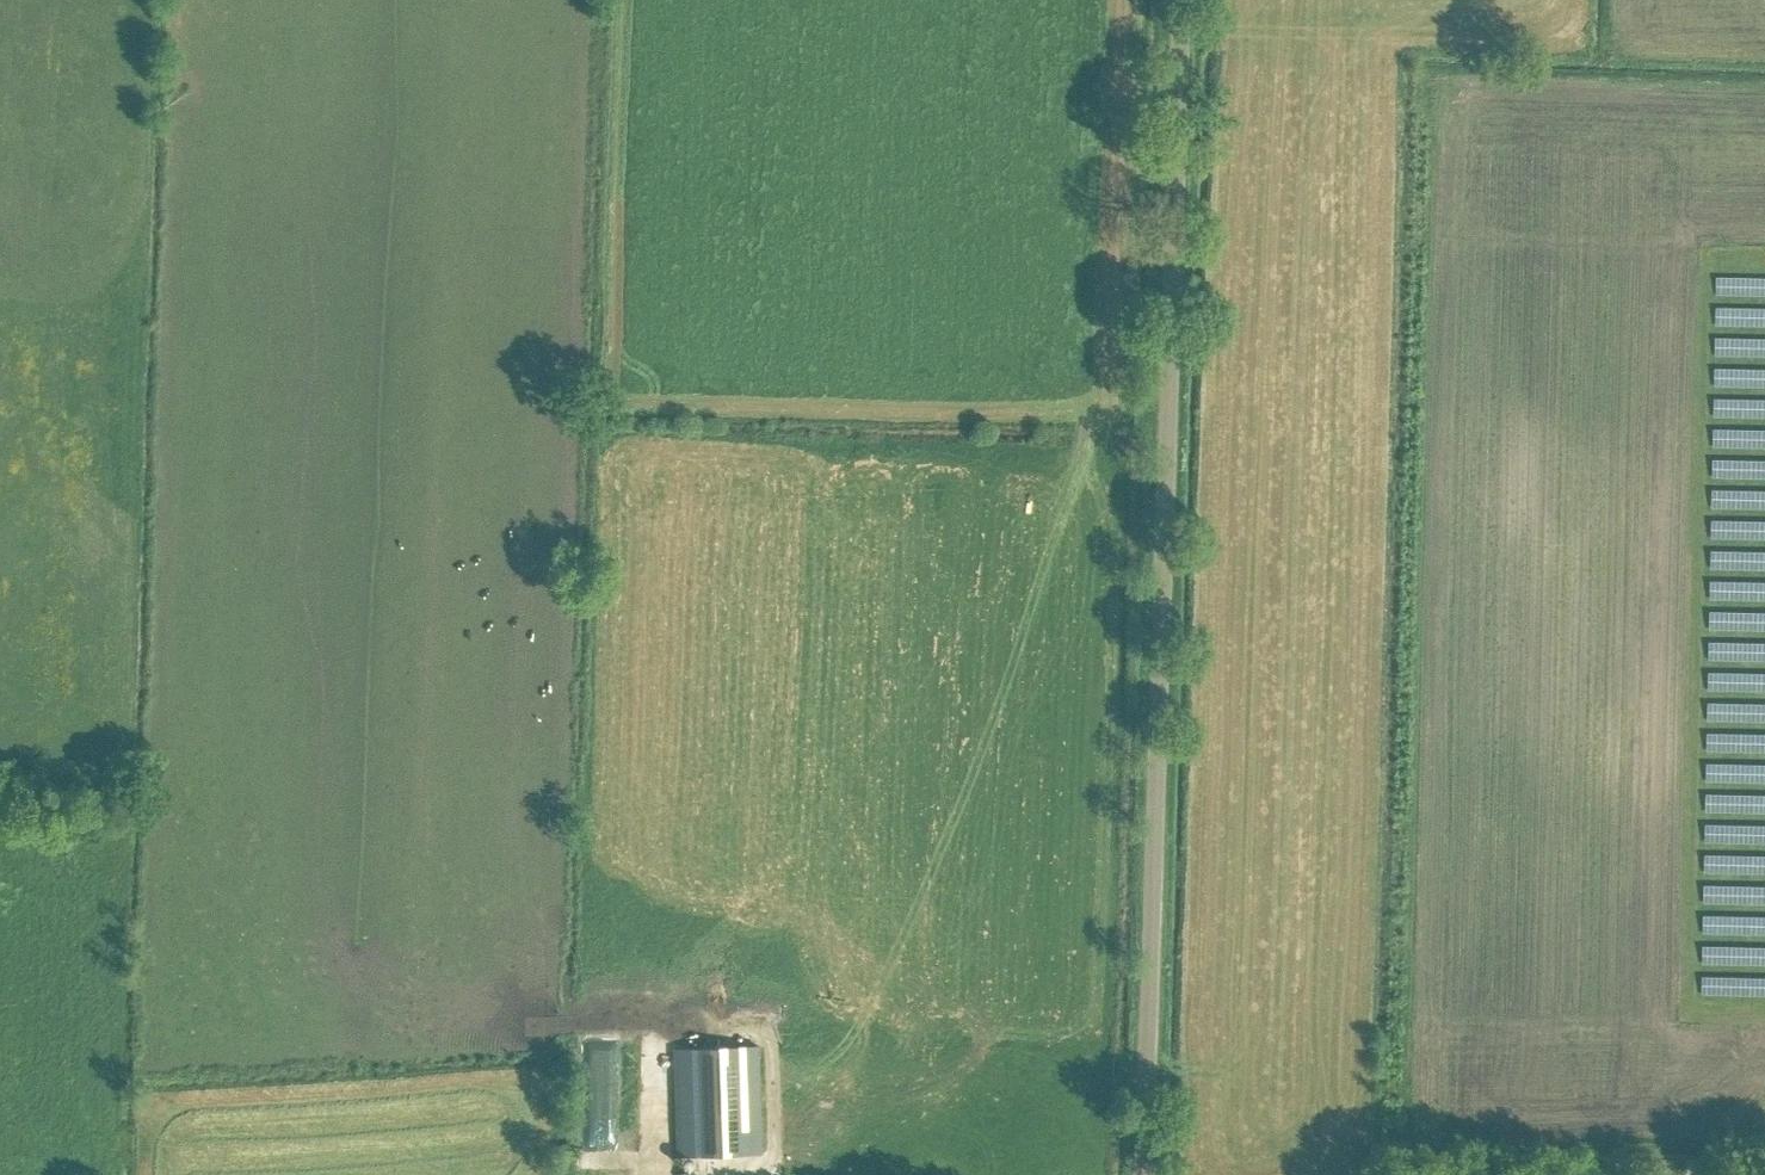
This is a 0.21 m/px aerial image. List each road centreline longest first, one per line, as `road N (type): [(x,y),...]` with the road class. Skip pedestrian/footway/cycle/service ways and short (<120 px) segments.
road 1 (unclassified): [(1141,1174),(1181,0)]

